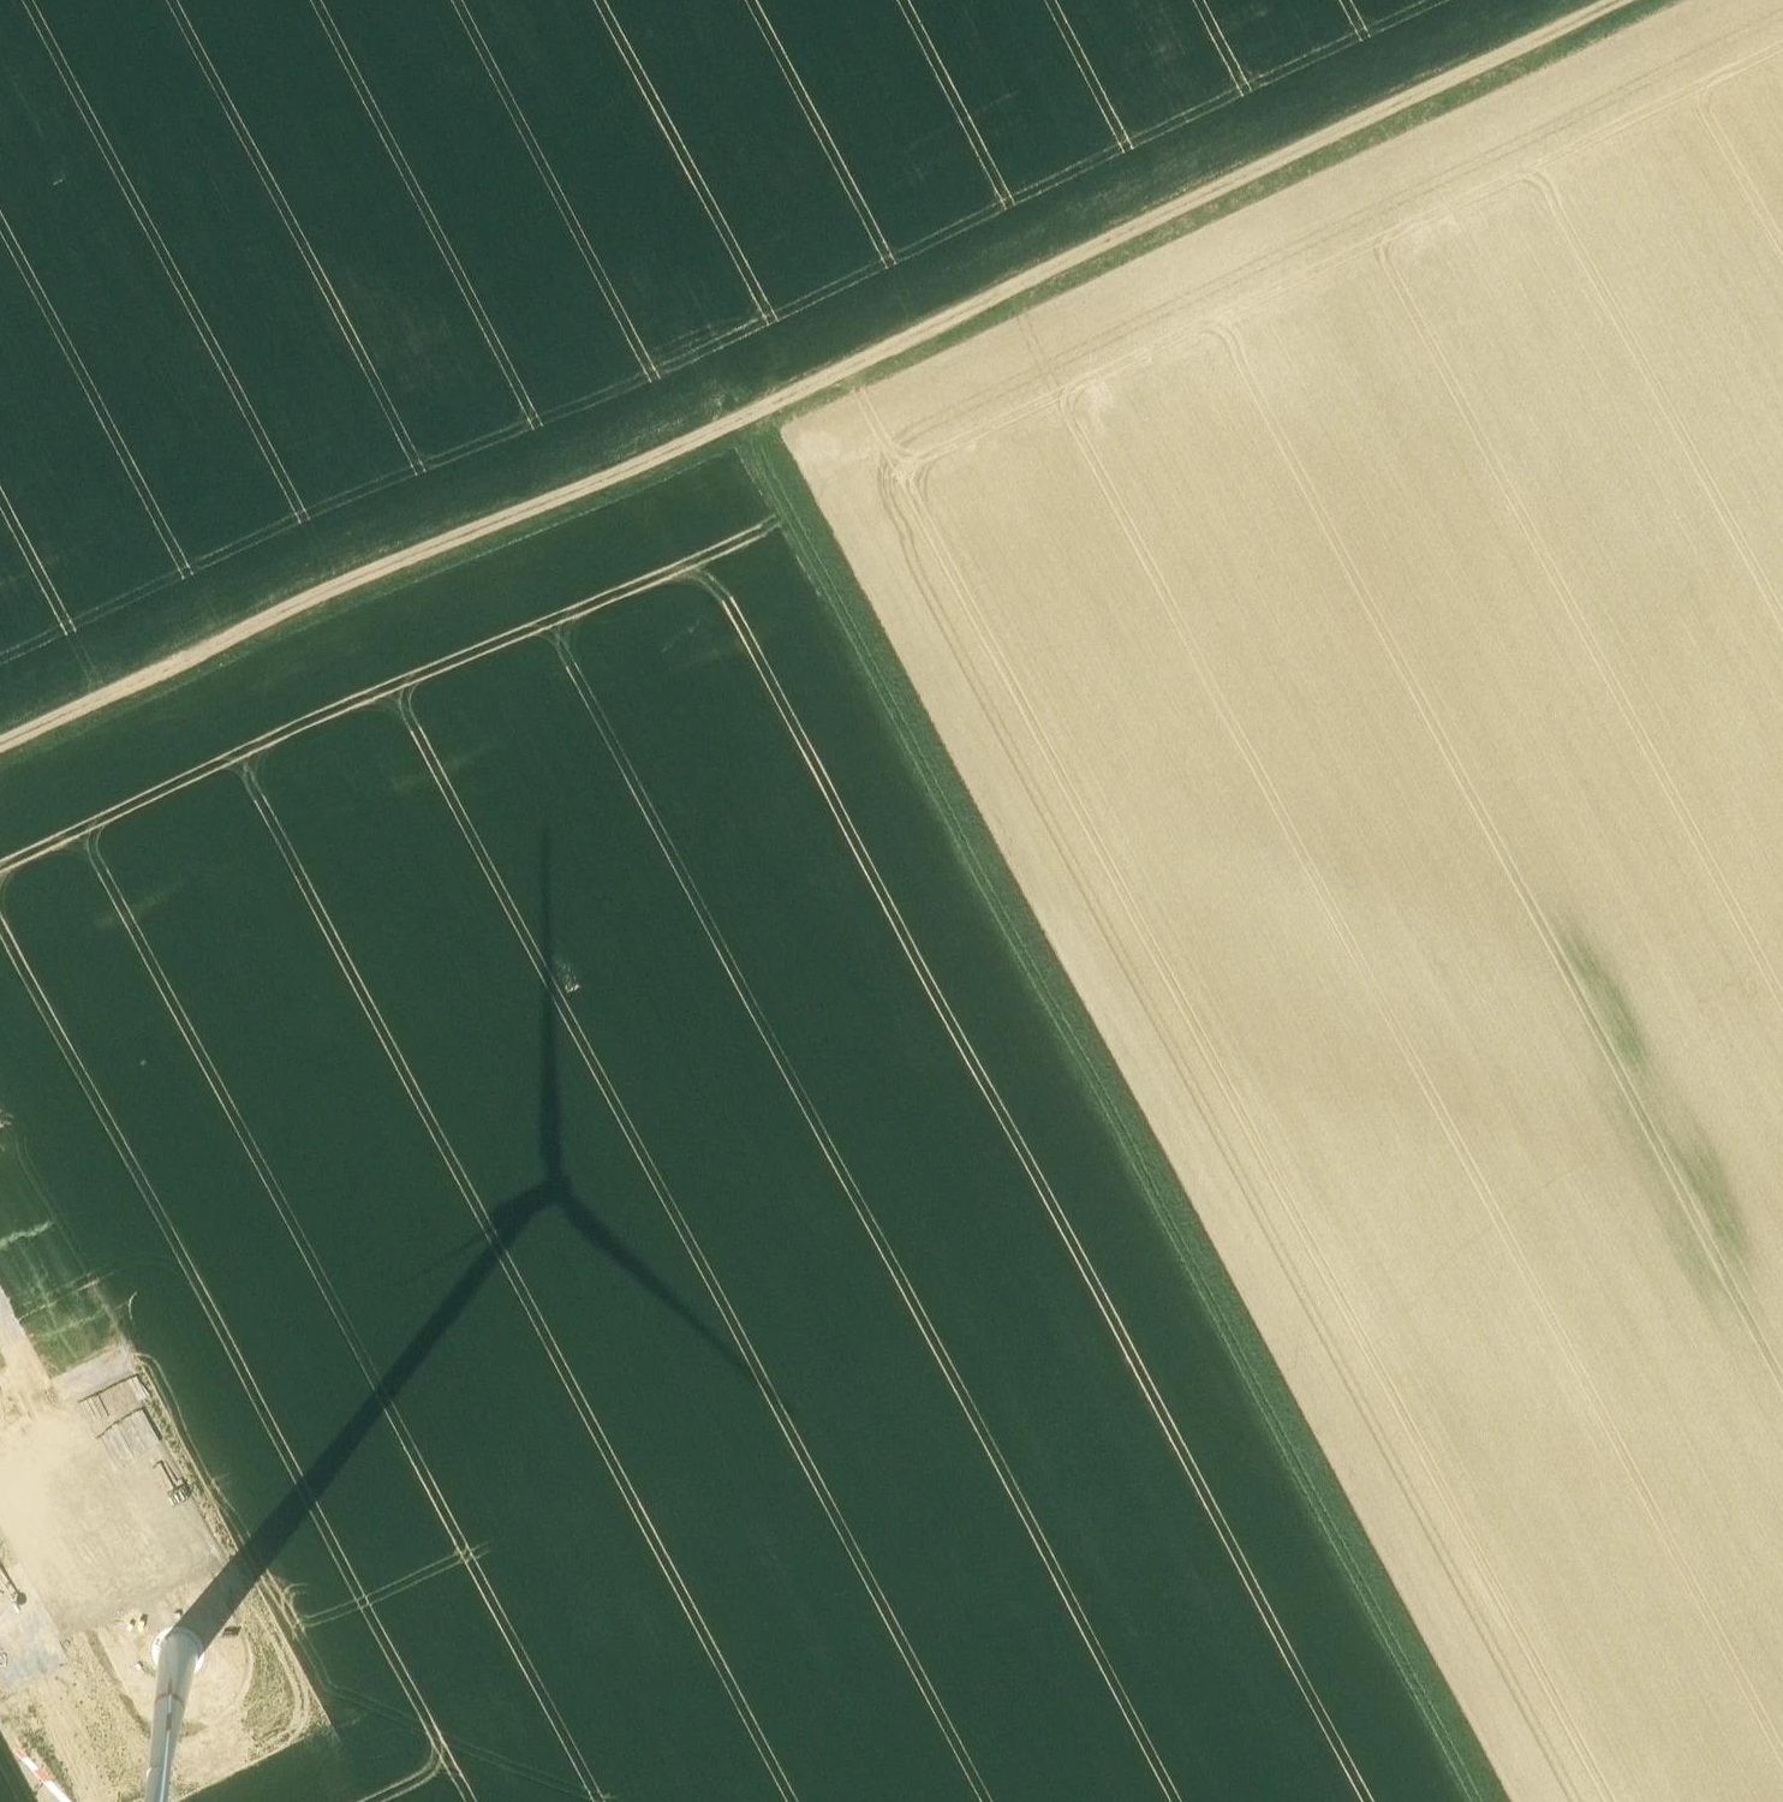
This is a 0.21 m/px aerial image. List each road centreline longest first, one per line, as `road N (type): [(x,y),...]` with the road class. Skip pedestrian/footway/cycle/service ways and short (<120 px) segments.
road 1 (track): [(0,703),(1477,0)]
road 2 (track): [(0,1478),(62,1597)]

